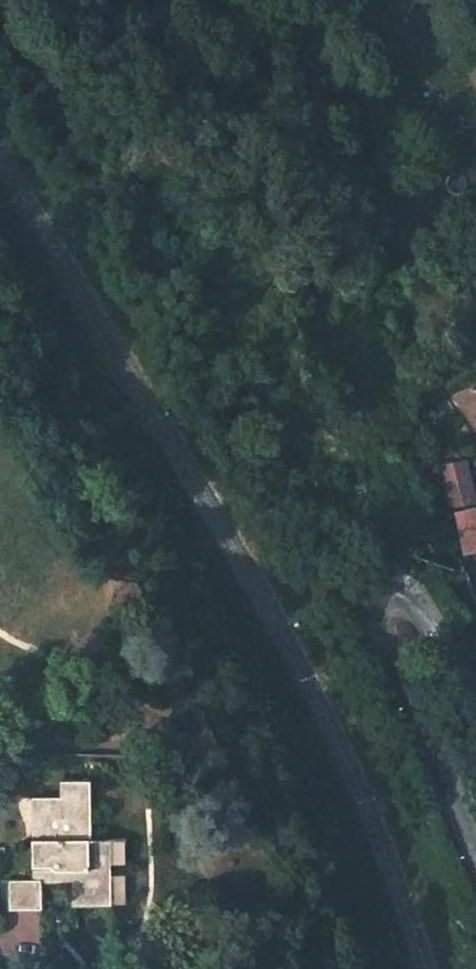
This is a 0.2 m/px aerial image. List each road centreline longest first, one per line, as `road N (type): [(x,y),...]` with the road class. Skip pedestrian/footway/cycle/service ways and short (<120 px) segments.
road 1 (residential): [(475,694),(408,598),(384,594),(366,615),(475,866)]

